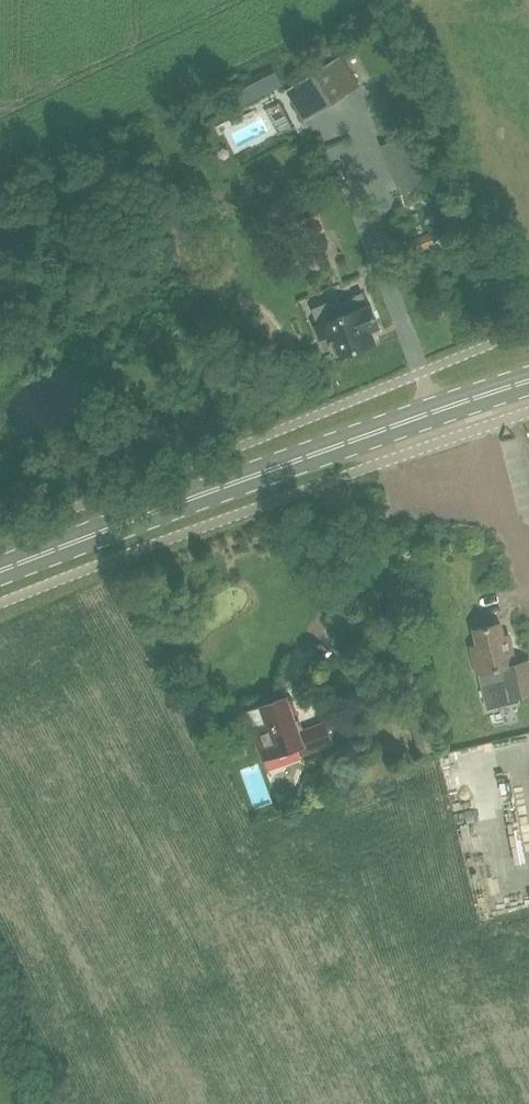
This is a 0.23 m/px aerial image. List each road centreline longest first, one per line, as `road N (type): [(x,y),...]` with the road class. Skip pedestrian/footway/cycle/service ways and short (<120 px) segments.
road 1 (primary): [(0,571),(528,382)]

